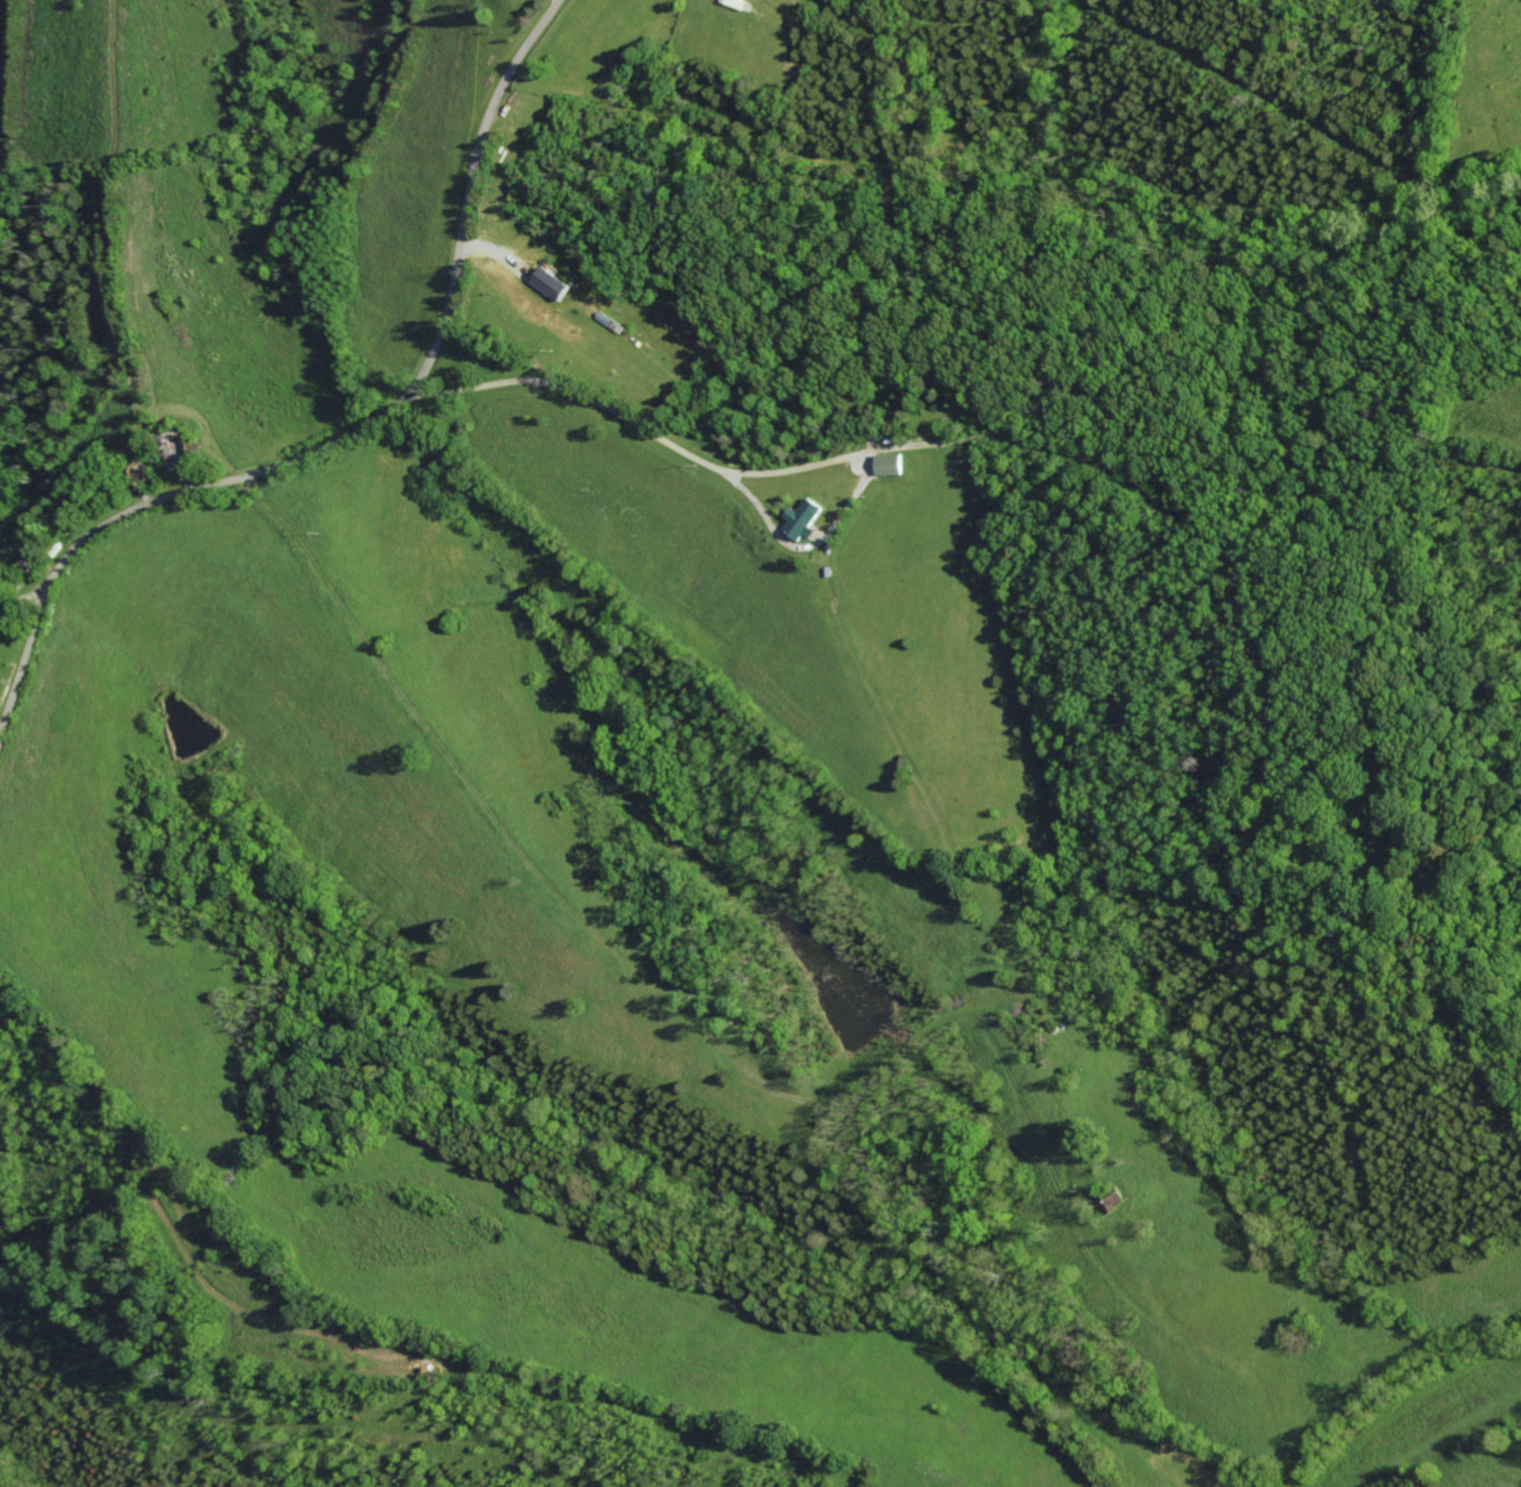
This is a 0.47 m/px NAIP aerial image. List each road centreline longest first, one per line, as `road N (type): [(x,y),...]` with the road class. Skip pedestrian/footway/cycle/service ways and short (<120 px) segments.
road 1 (residential): [(0,741),(55,581),(84,543),(154,503),(355,435),(415,388),(445,323),(497,106),(567,0)]

